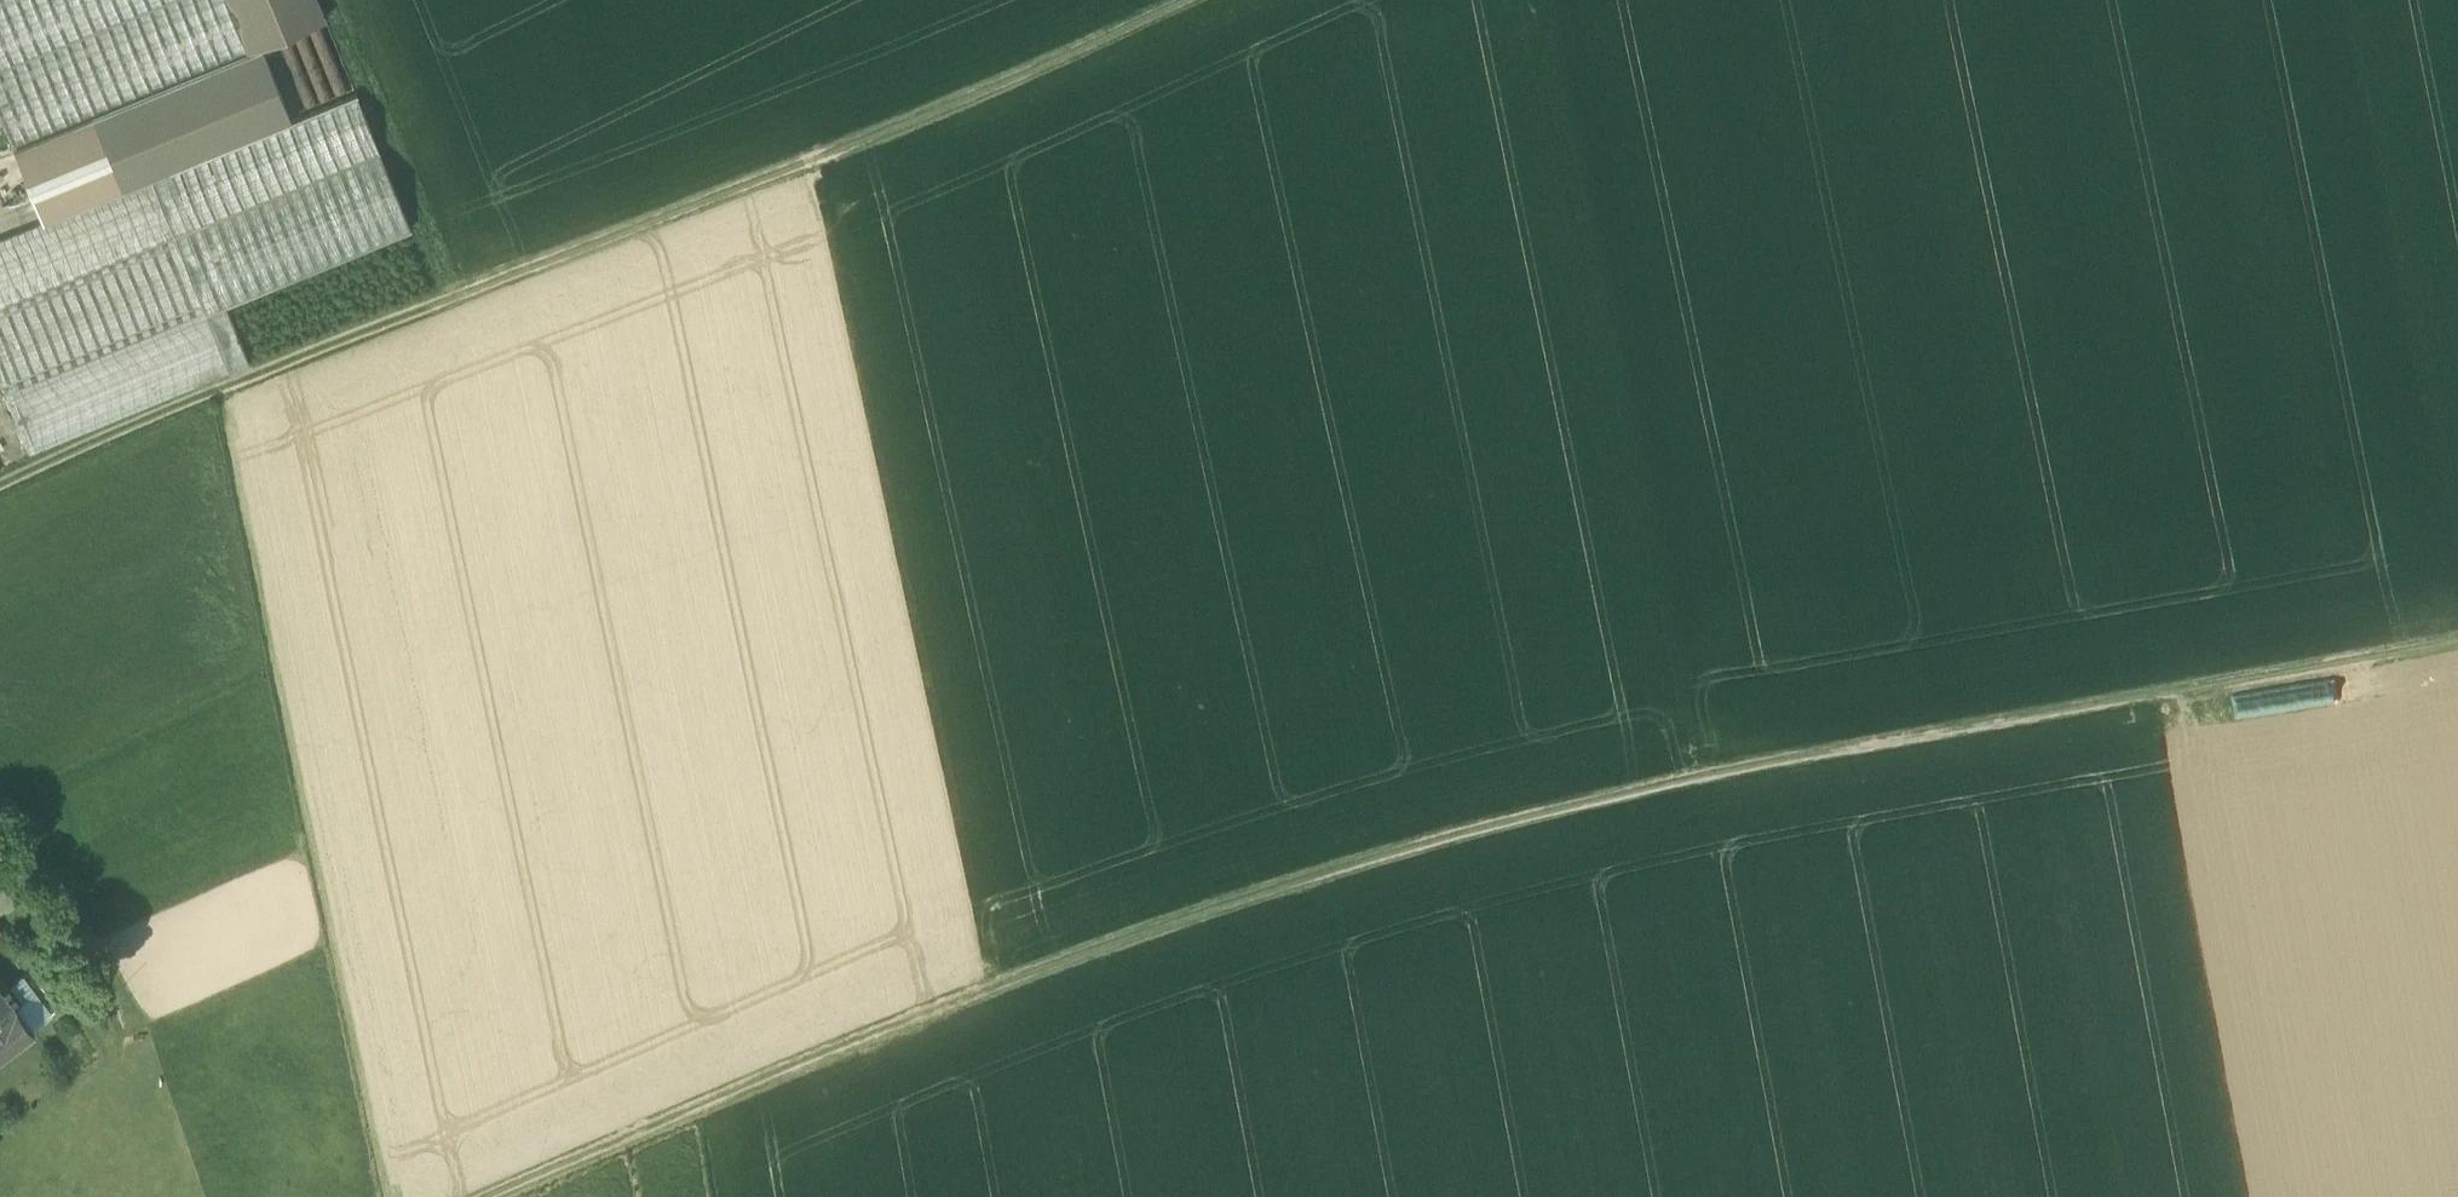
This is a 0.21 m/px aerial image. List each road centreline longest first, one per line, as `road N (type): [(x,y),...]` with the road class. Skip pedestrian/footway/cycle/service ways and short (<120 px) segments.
road 1 (track): [(492,1196),(1126,936),(1565,802),(1962,726),(2396,665)]
road 2 (track): [(0,487),(214,395),(805,167),(1176,0)]

